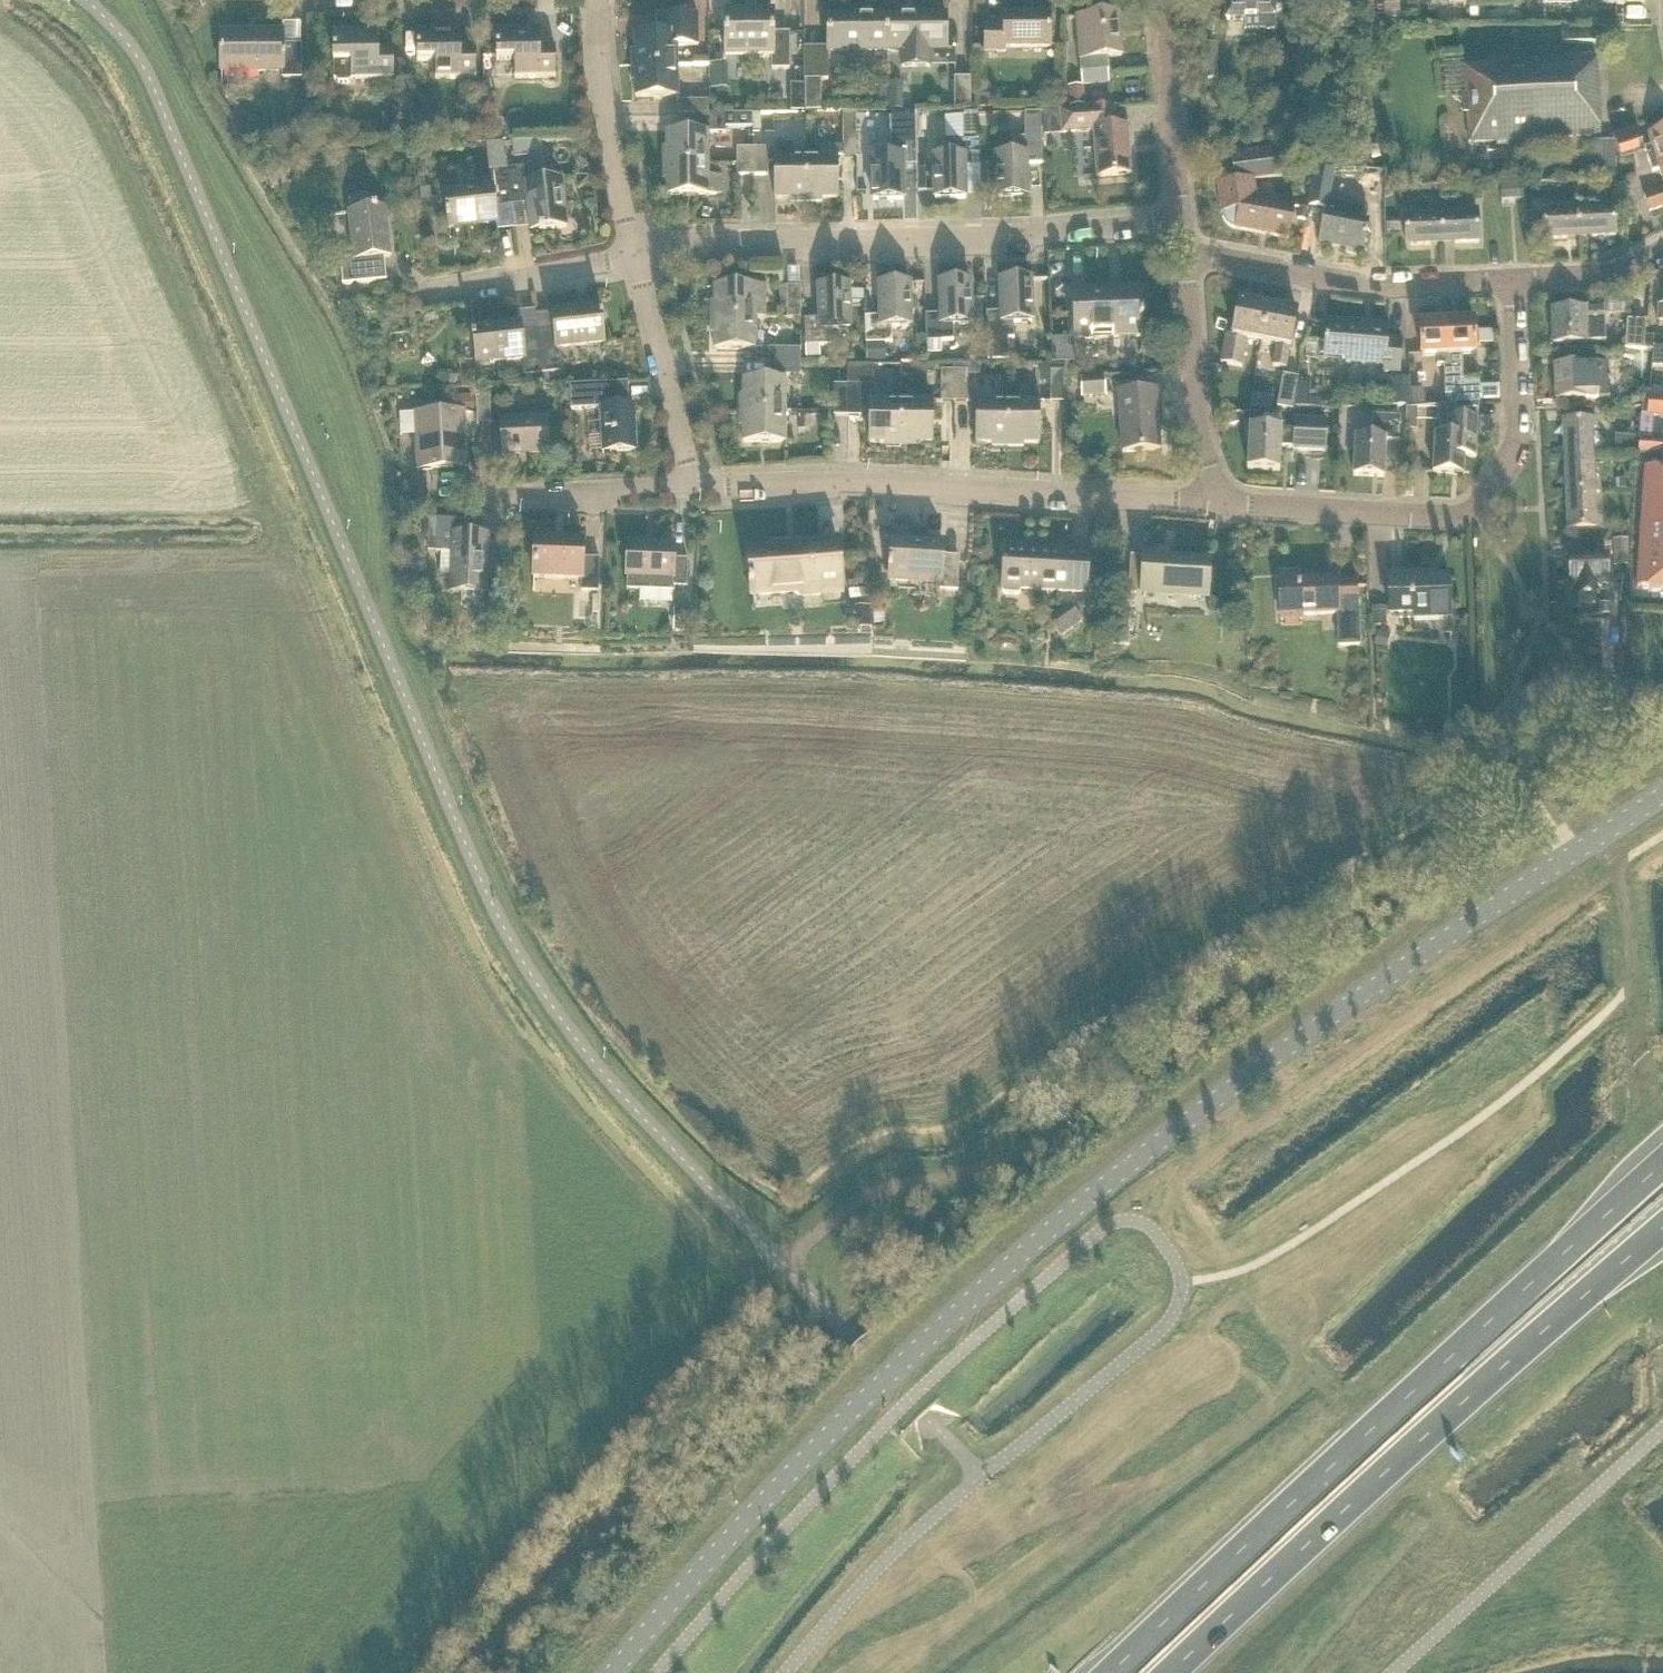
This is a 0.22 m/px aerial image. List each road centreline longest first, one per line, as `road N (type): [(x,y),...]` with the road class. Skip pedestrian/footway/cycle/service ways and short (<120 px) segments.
road 1 (unclassified): [(1662,797),(1334,1017),(1025,1255),(886,1381),(617,1672)]
road 2 (trunk): [(1662,1164),(1112,1672)]
road 3 (trunk): [(1172,1672),(1662,1227)]
road 4 (residential): [(635,256),(1180,222)]
road 5 (residential): [(1220,505),(864,482),(694,486)]
road 6 (residential): [(1512,280),(1516,440),(1470,514),(1220,505)]
road 7 (residential): [(1512,280),(1371,287),(1185,253)]
road 8 (residential): [(635,256),(607,123),(597,0)]
road 9 (residential): [(1220,505),(1199,434),(1185,253)]
road 10 (residential): [(694,486),(635,256)]
road 11 (residential): [(1180,222),(1159,0)]
road 12 (residential): [(489,500),(694,486)]
road 13 (residential): [(436,294),(635,256)]
road 14 (residential): [(1499,737),(1521,709),(1551,695),(1662,700)]
road 15 (residential): [(1662,251),(1612,274),(1512,280)]
road 16 (track): [(1633,986),(1620,869),(1600,838)]
road 17 (track): [(1568,859),(1531,805),(1458,779)]

